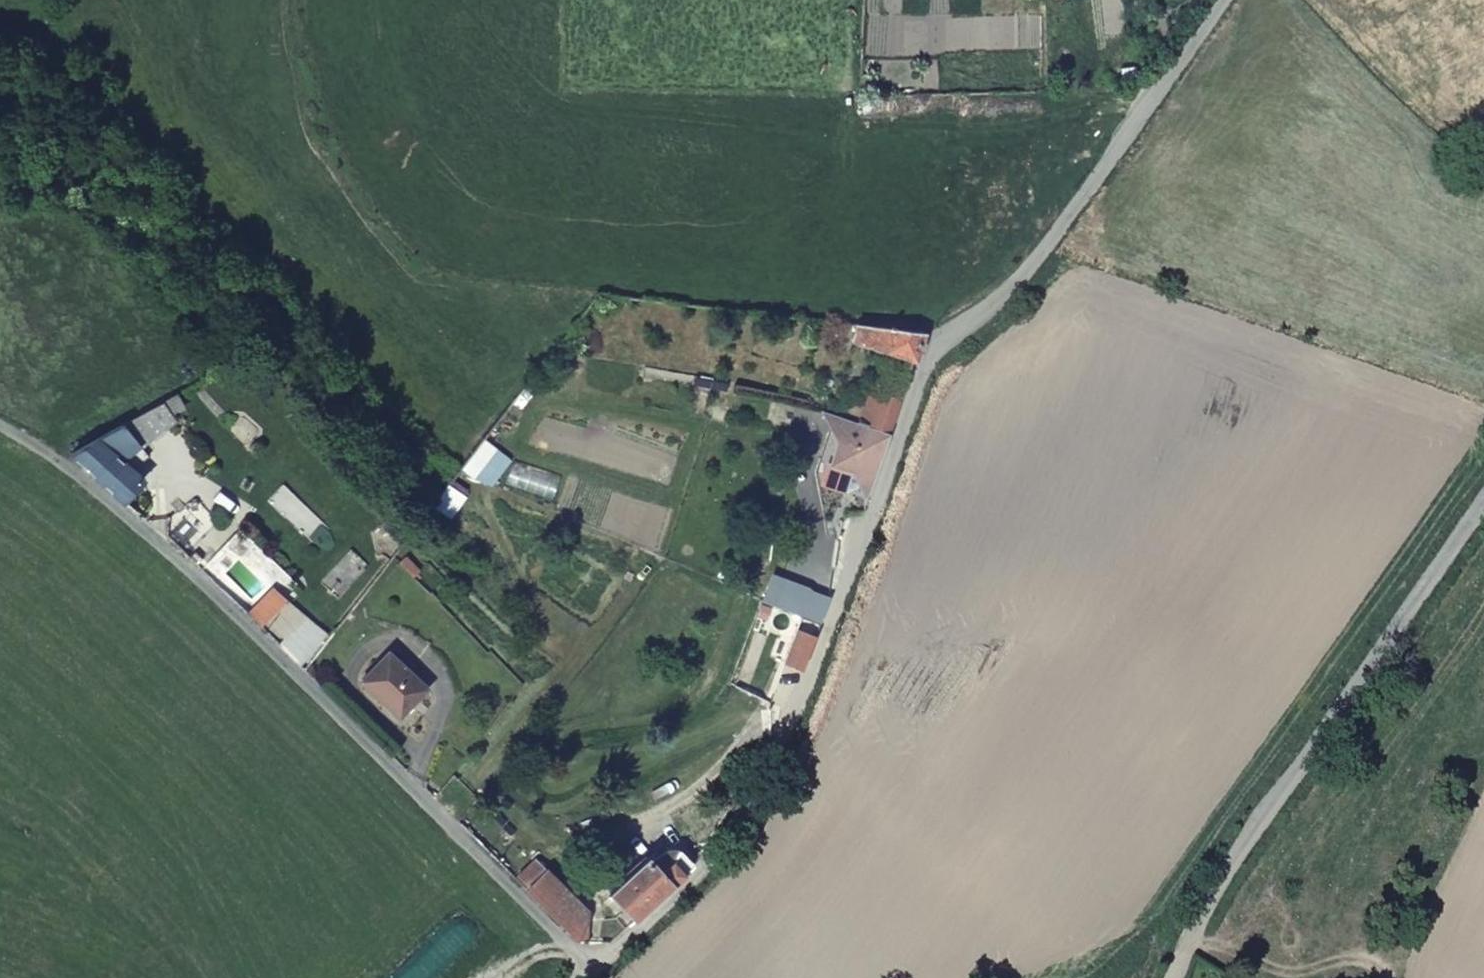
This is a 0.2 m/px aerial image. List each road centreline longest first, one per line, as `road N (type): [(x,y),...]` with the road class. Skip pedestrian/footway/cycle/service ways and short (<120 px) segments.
road 1 (unclassified): [(1223,0),(1040,263),(938,339),(763,778),(713,851),(602,956)]
road 2 (residential): [(602,956),(570,946),(133,527),(64,465),(0,425)]
road 3 (residential): [(1483,511),(1416,595),(1252,834),(1173,977)]

